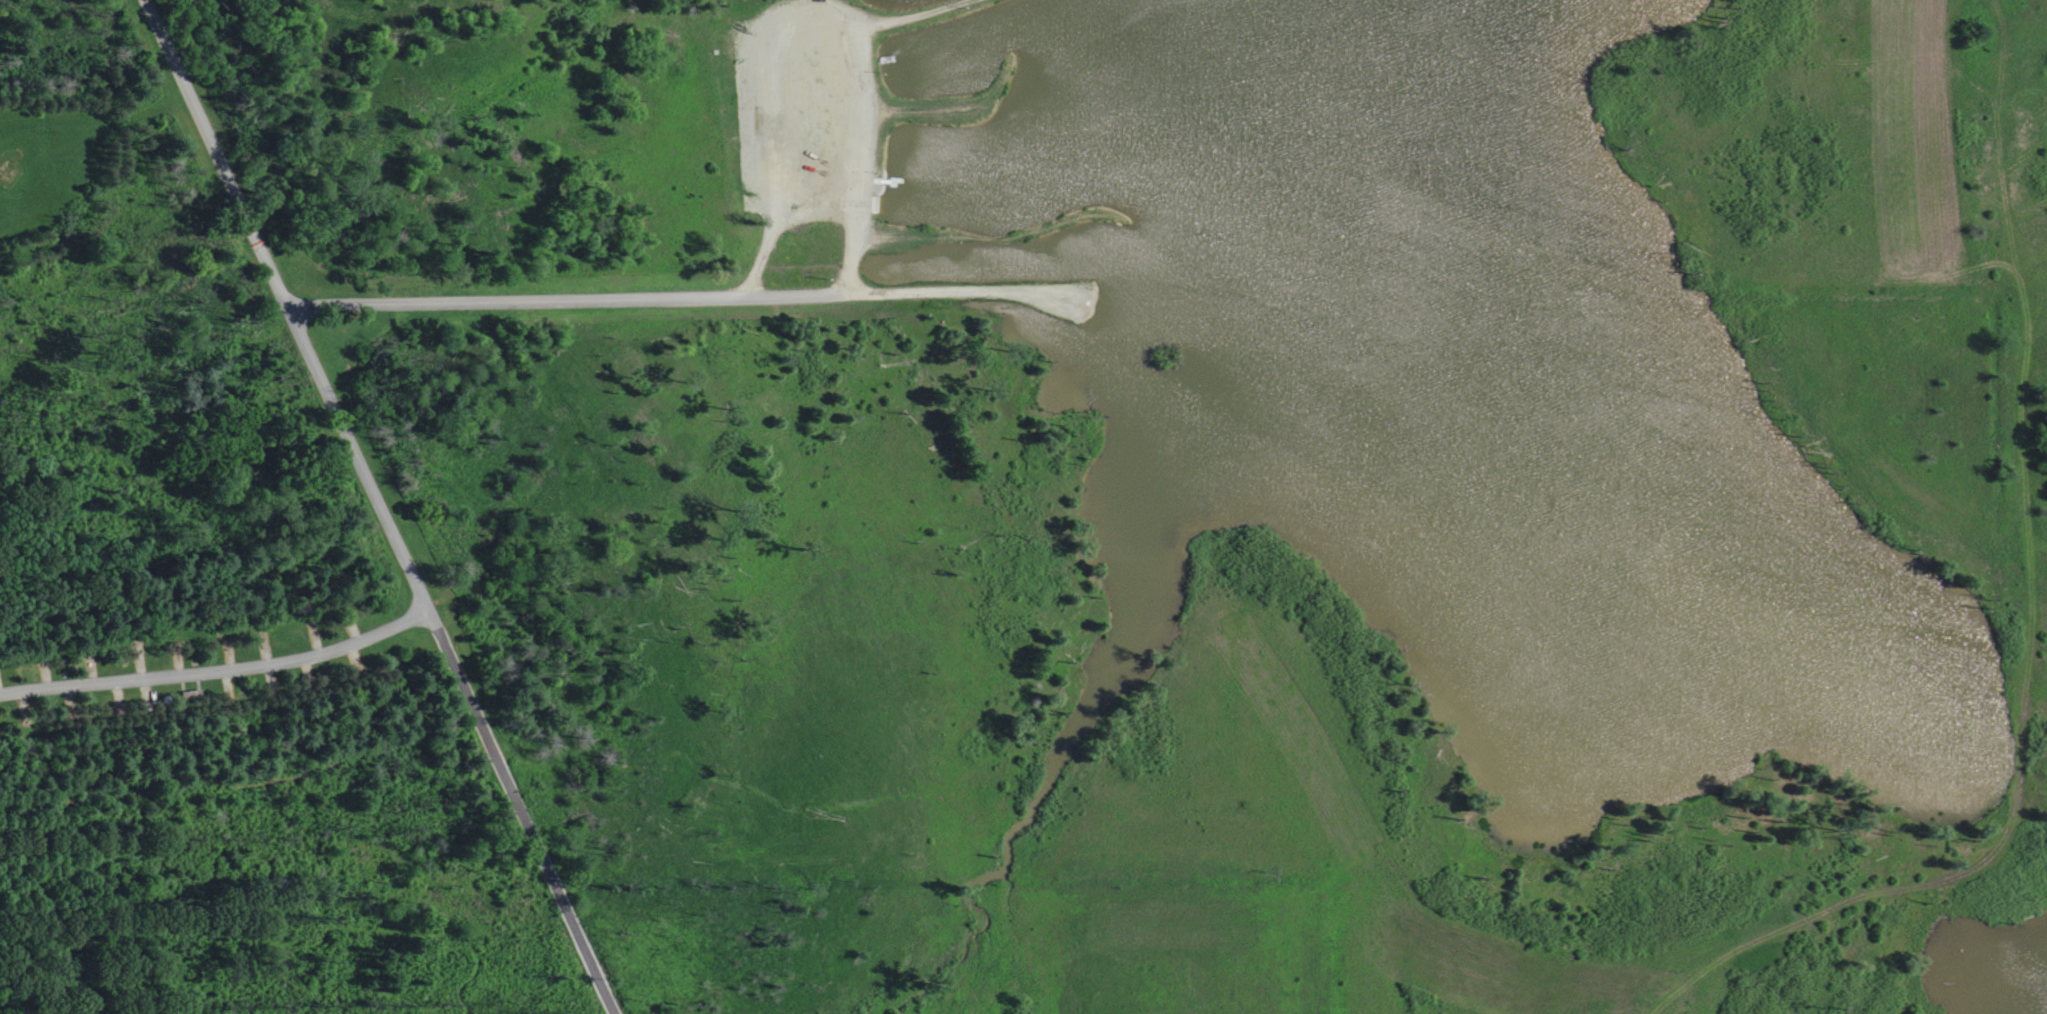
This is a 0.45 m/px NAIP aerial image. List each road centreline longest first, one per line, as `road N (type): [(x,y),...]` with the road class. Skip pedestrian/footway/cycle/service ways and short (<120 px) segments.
road 1 (track): [(838,39),(960,0)]

